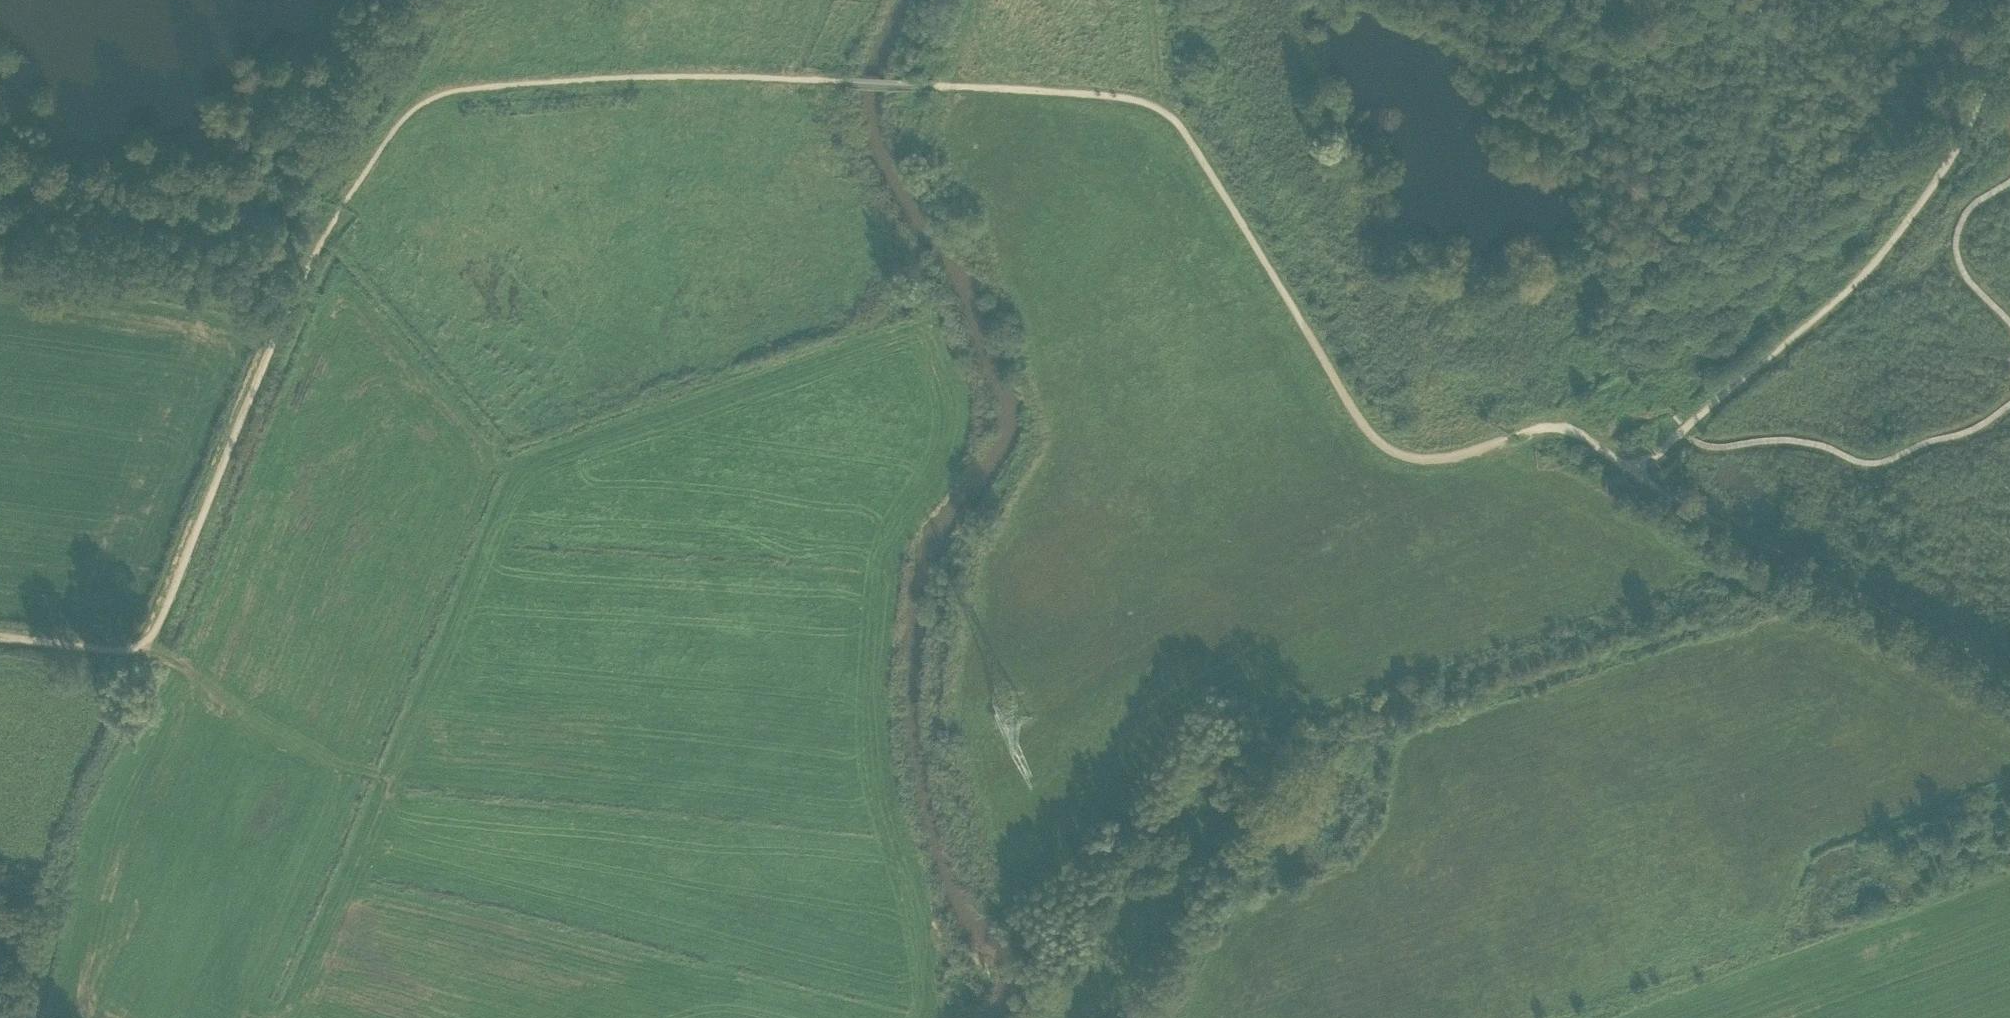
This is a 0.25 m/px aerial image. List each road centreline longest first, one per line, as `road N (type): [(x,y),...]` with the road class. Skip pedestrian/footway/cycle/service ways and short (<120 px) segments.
road 1 (track): [(0,637),(130,652),(156,629),(281,326),(342,203)]

